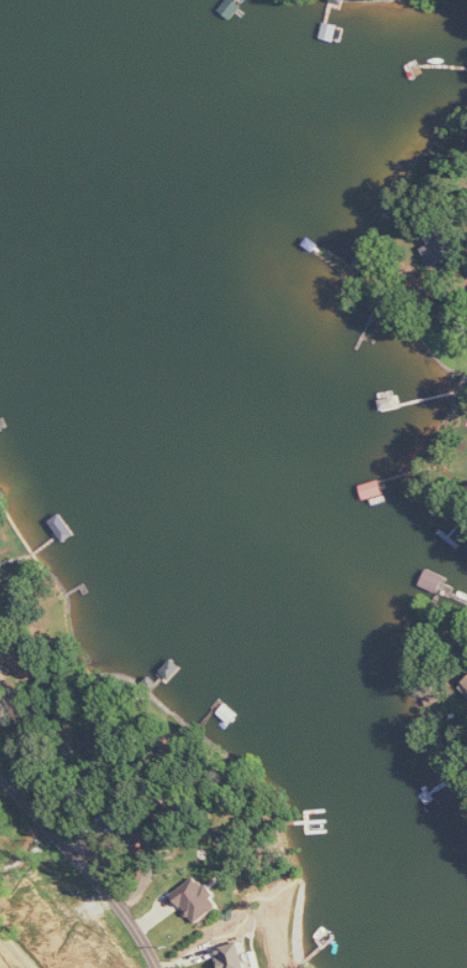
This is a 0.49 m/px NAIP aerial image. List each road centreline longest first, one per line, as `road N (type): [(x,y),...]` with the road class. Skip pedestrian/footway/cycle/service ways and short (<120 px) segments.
road 1 (residential): [(164,967),(0,776)]

